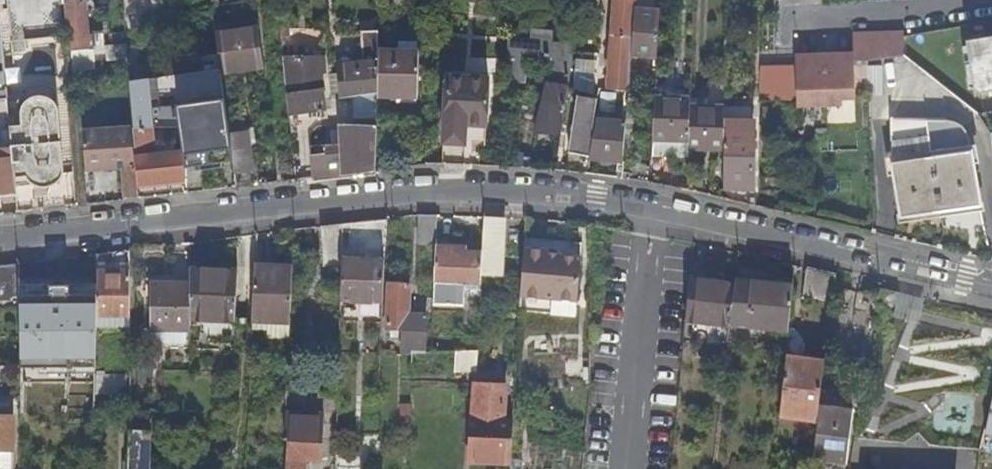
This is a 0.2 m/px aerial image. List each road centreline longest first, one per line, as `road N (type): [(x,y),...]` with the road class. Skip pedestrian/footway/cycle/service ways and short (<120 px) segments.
road 1 (residential): [(0,240),(495,198),(596,203),(991,287)]

